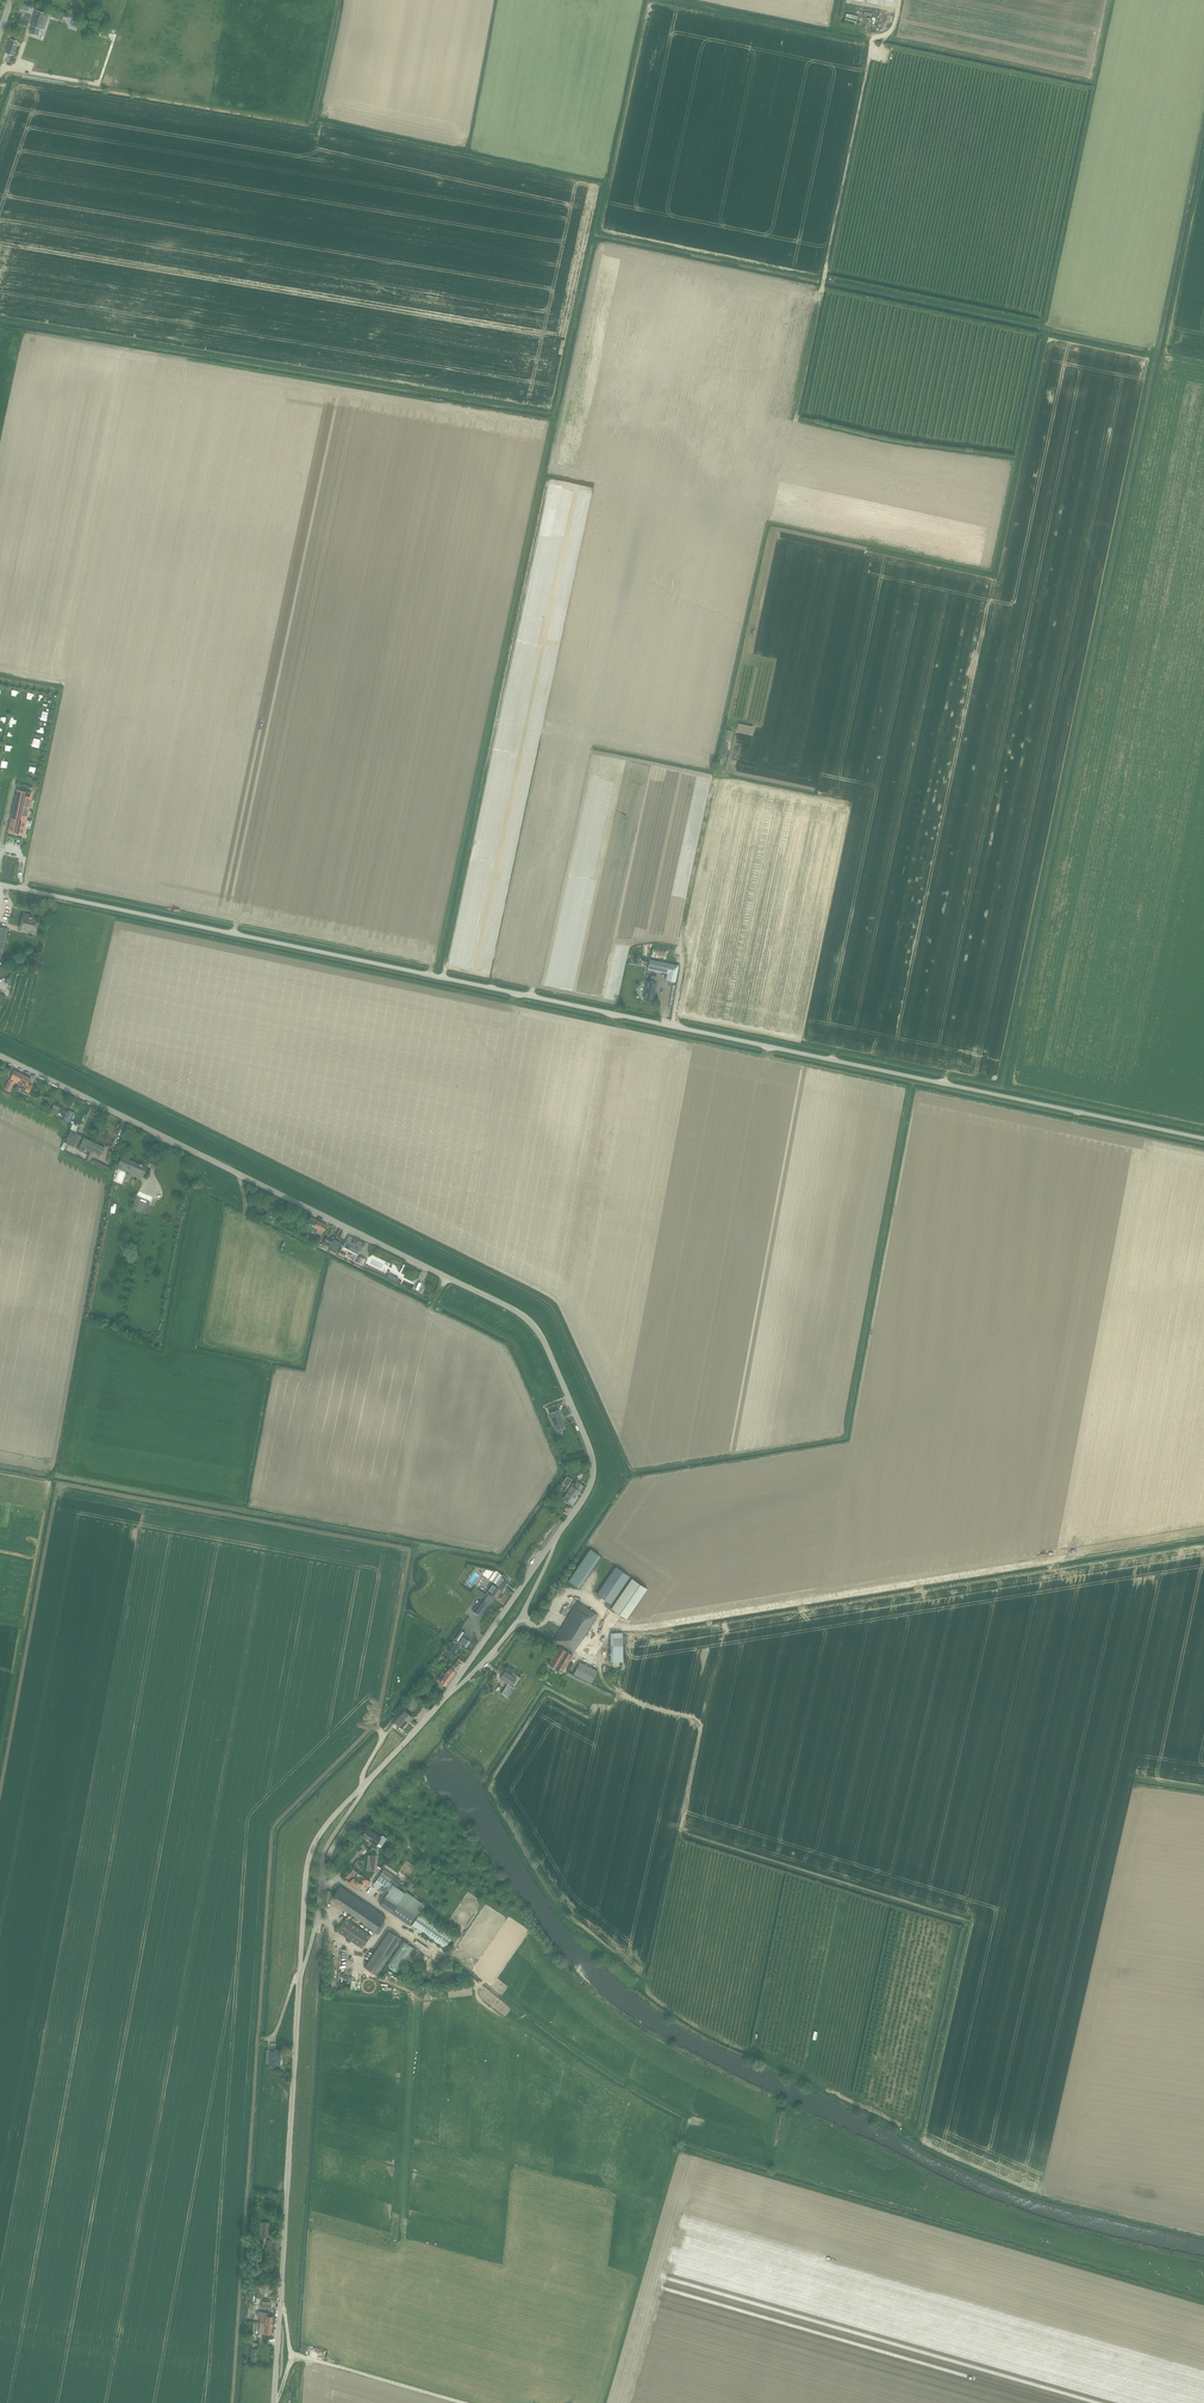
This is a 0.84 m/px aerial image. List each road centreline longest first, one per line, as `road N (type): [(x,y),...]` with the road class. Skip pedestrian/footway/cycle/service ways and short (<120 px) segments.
road 1 (unclassified): [(281,2299),(310,1856),(338,1812),(448,1693),(584,1499),(592,1454),(547,1345),(516,1311),(0,1056)]
road 2 (unclassified): [(1203,1139),(0,884)]
road 3 (track): [(607,1621),(639,1629),(1203,1536)]
road 4 (track): [(955,1925),(686,1843),(682,1828),(702,1729),(609,1687),(589,1651)]
road 5 (track): [(823,287),(875,38),(894,26),(899,0)]
road 6 (track): [(443,978),(486,773)]
road 7 (unclassified): [(463,2402),(292,2354)]

